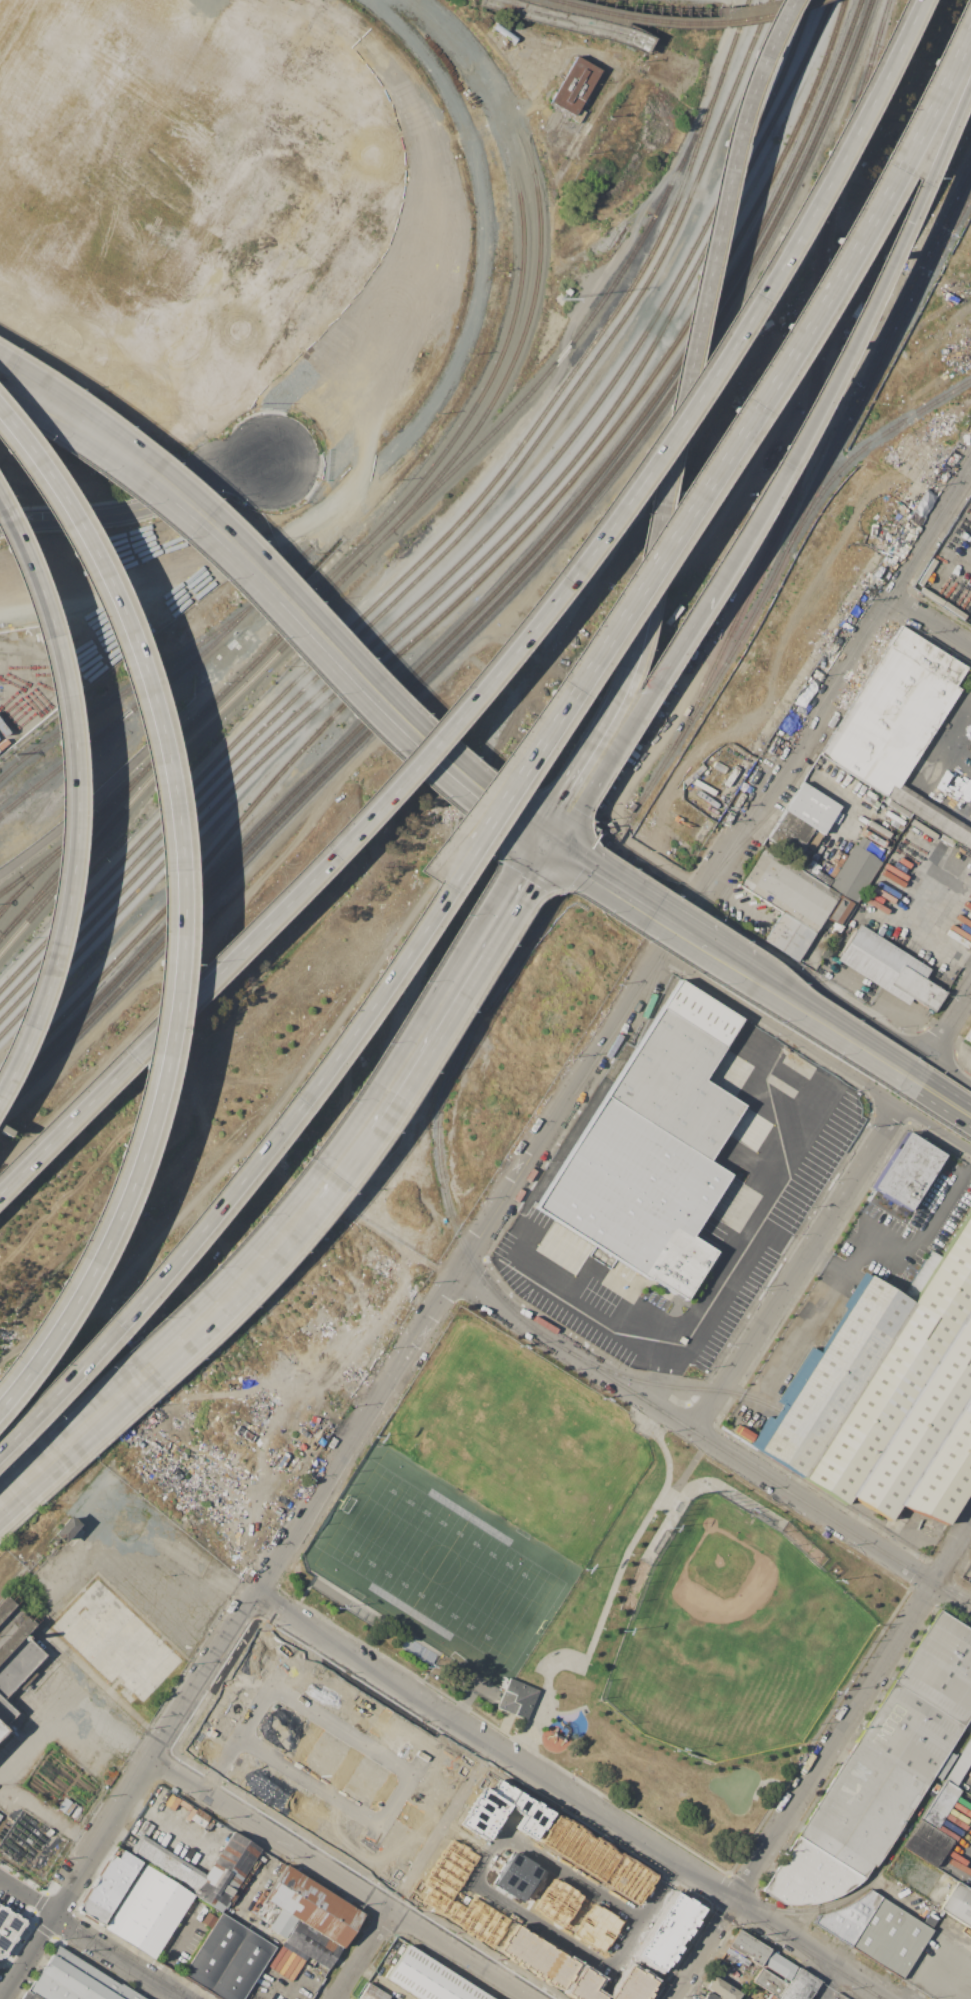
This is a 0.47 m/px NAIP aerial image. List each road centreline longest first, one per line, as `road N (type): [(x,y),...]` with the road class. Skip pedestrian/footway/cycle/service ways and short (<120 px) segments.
road 1 (residential): [(55,1918),(970,465)]
road 2 (motorway): [(0,1400),(70,1298),(124,1186),(165,1036),(175,913),(166,789),(127,638),(75,525),(0,416)]
road 3 (motorway): [(911,0),(803,212),(673,423),(509,648),(329,854)]
road 4 (motorway): [(467,850),(830,274),(970,2)]
road 5 (motorway): [(0,1445),(256,1155),(467,850)]
road 6 (residential): [(887,1998),(255,1597)]
road 7 (primary): [(535,826),(442,749),(207,508),(138,449),(0,355)]
road 8 (residential): [(970,1608),(455,1279)]
road 9 (motorway): [(0,509),(54,653),(70,776),(62,899),(18,1047)]
road 10 (residential): [(674,1998),(970,1529)]
road 11 (motorway): [(712,585),(817,395),(915,183)]
road 12 (residential): [(532,1998),(156,1757)]
road 13 (primary): [(125,476),(233,568),(441,783)]
road 14 (primary): [(534,853),(899,1082)]
road 15 (secondary): [(534,853),(355,1135),(298,1210)]
road 16 (secondary): [(298,1210),(170,1346),(0,1501)]
road 17 (motorway): [(727,151),(647,558)]
road 18 (residential): [(694,1430),(900,1103)]
road 19 (residential): [(662,953),(970,1148)]
road 20 (residential): [(970,1083),(692,906)]
road 21 (motorway): [(647,558),(615,685),(535,826)]
road 22 (motorway): [(329,854),(129,1058)]
road 23 (residential): [(269,460),(221,468),(140,508),(0,523)]
road 24 (motorway): [(555,839),(679,638)]
road 25 (primary): [(719,945),(555,839)]
road 26 (primary): [(910,1066),(755,968)]
road 27 (motorway): [(129,1058),(0,1188)]
road 28 (motorway): [(784,0),(749,76),(727,151)]
road 29 (residential): [(55,1918),(181,1998)]
road 30 (primary): [(0,395),(125,476)]
road 31 (motorway): [(915,183),(970,51)]

